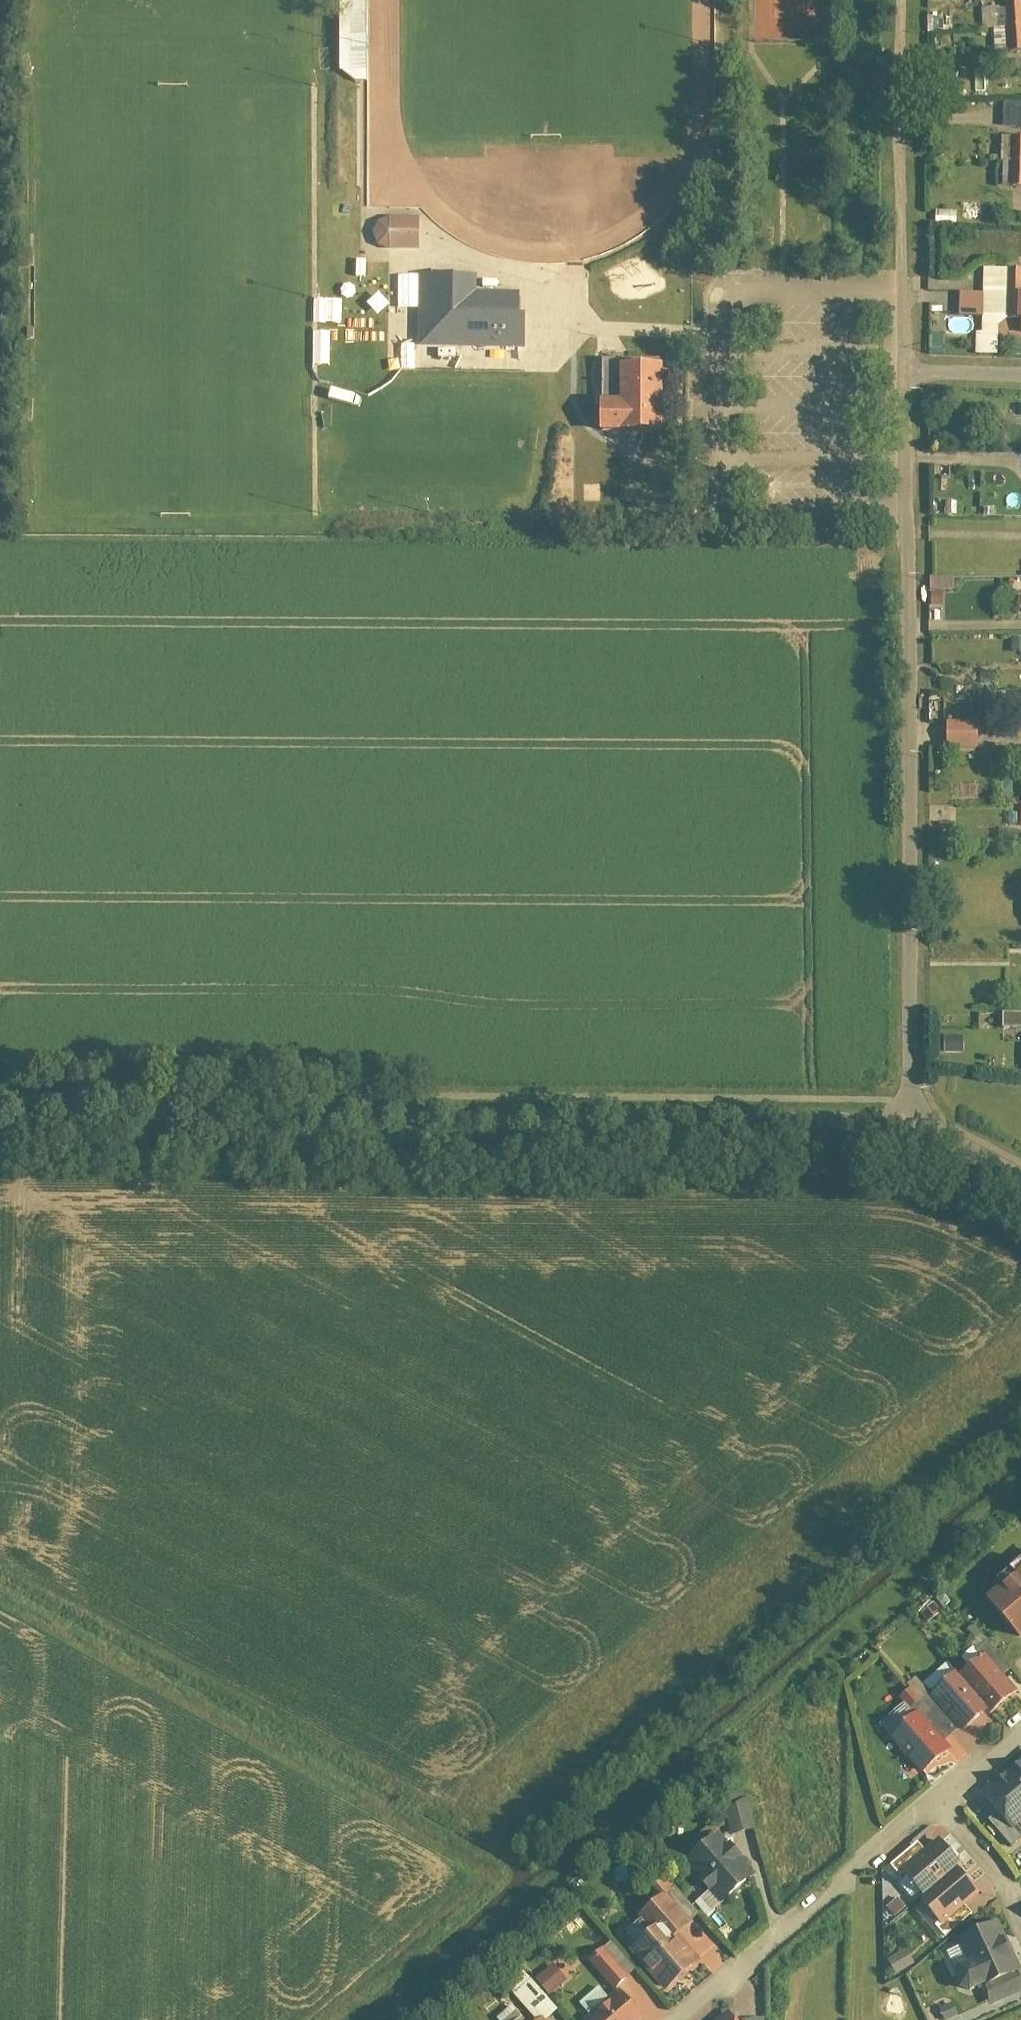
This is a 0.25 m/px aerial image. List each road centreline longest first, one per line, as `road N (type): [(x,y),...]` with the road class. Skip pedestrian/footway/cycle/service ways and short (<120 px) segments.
road 1 (residential): [(0,1117),(910,1125)]
road 2 (residential): [(906,374),(910,1125)]
road 3 (residential): [(905,0),(906,374)]
road 4 (residential): [(684,2019),(934,1805)]
road 5 (track): [(861,2019),(858,1868)]
road 6 (residential): [(934,1805),(993,1872),(1020,1919)]
road 7 (residential): [(934,1805),(1020,1721)]
road 8 (residential): [(910,1125),(947,1133),(1020,1171)]

